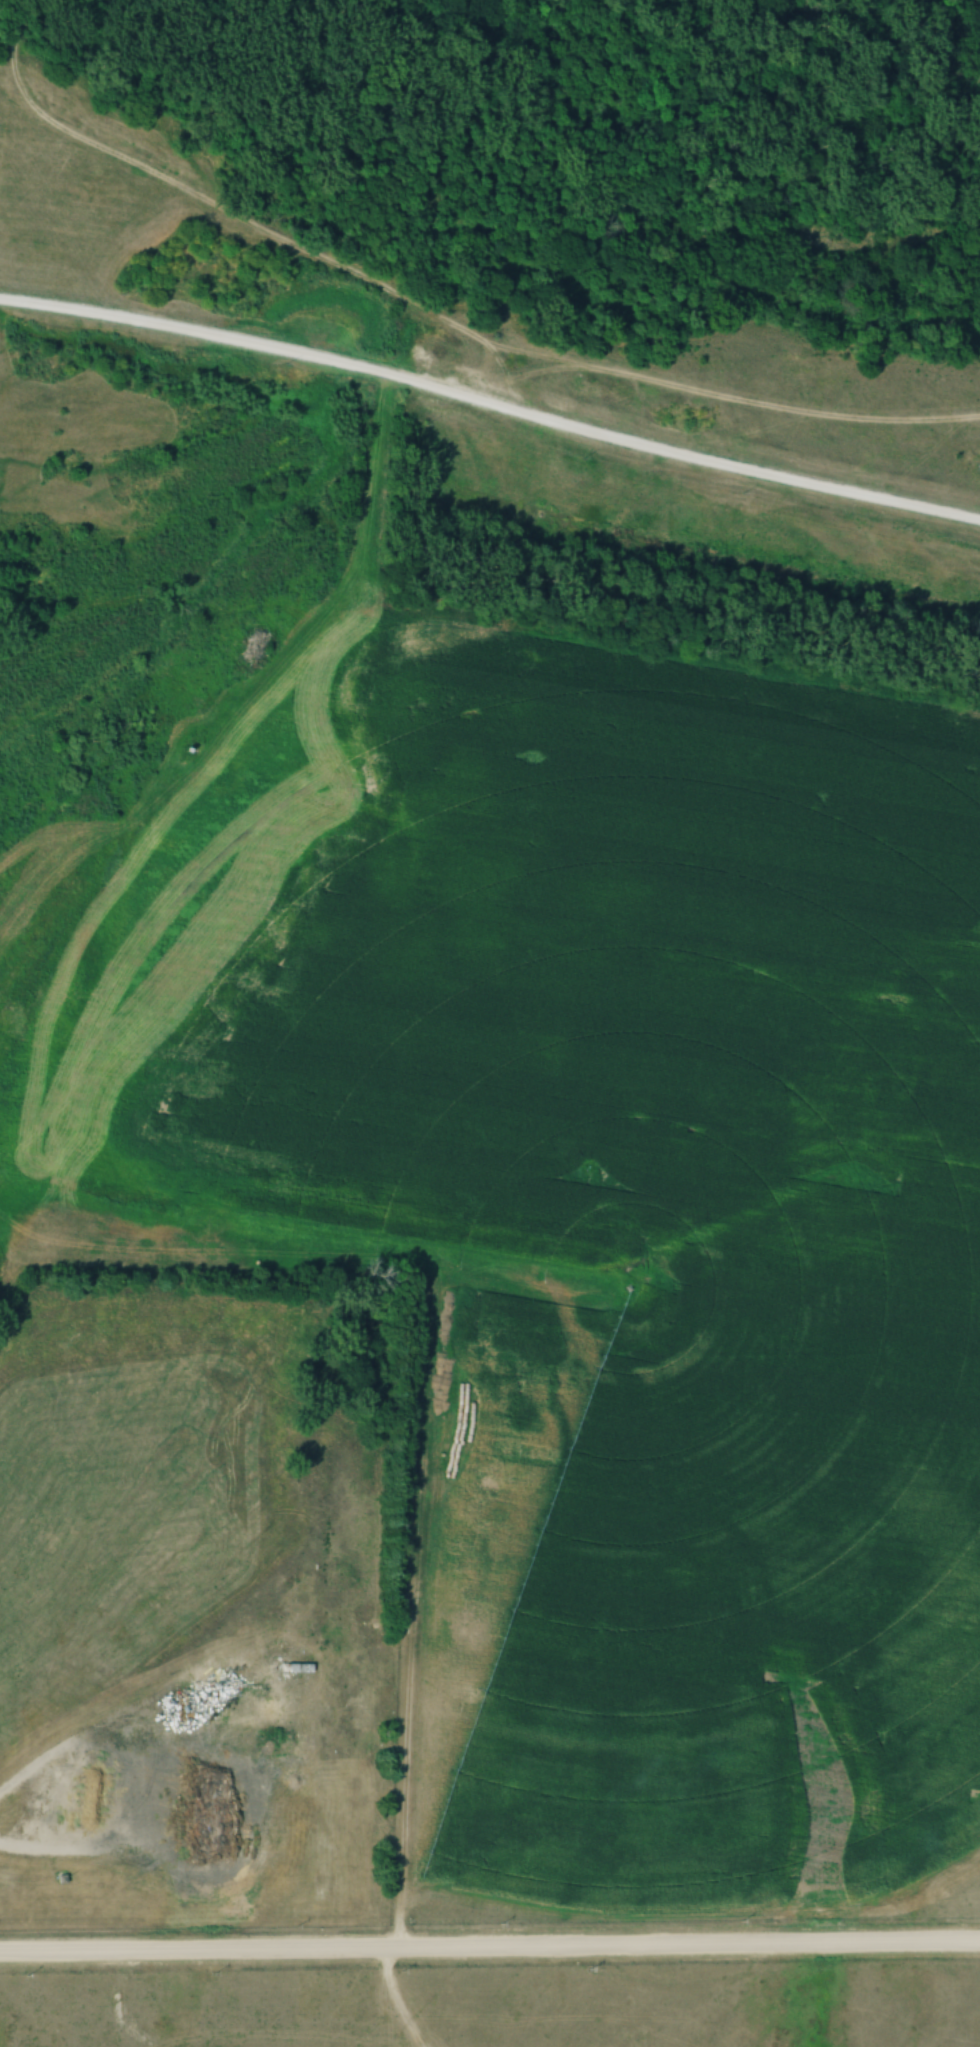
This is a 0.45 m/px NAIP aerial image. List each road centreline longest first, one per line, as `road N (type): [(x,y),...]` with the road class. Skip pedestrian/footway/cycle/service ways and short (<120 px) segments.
road 1 (tertiary): [(979,1946),(0,1956)]

